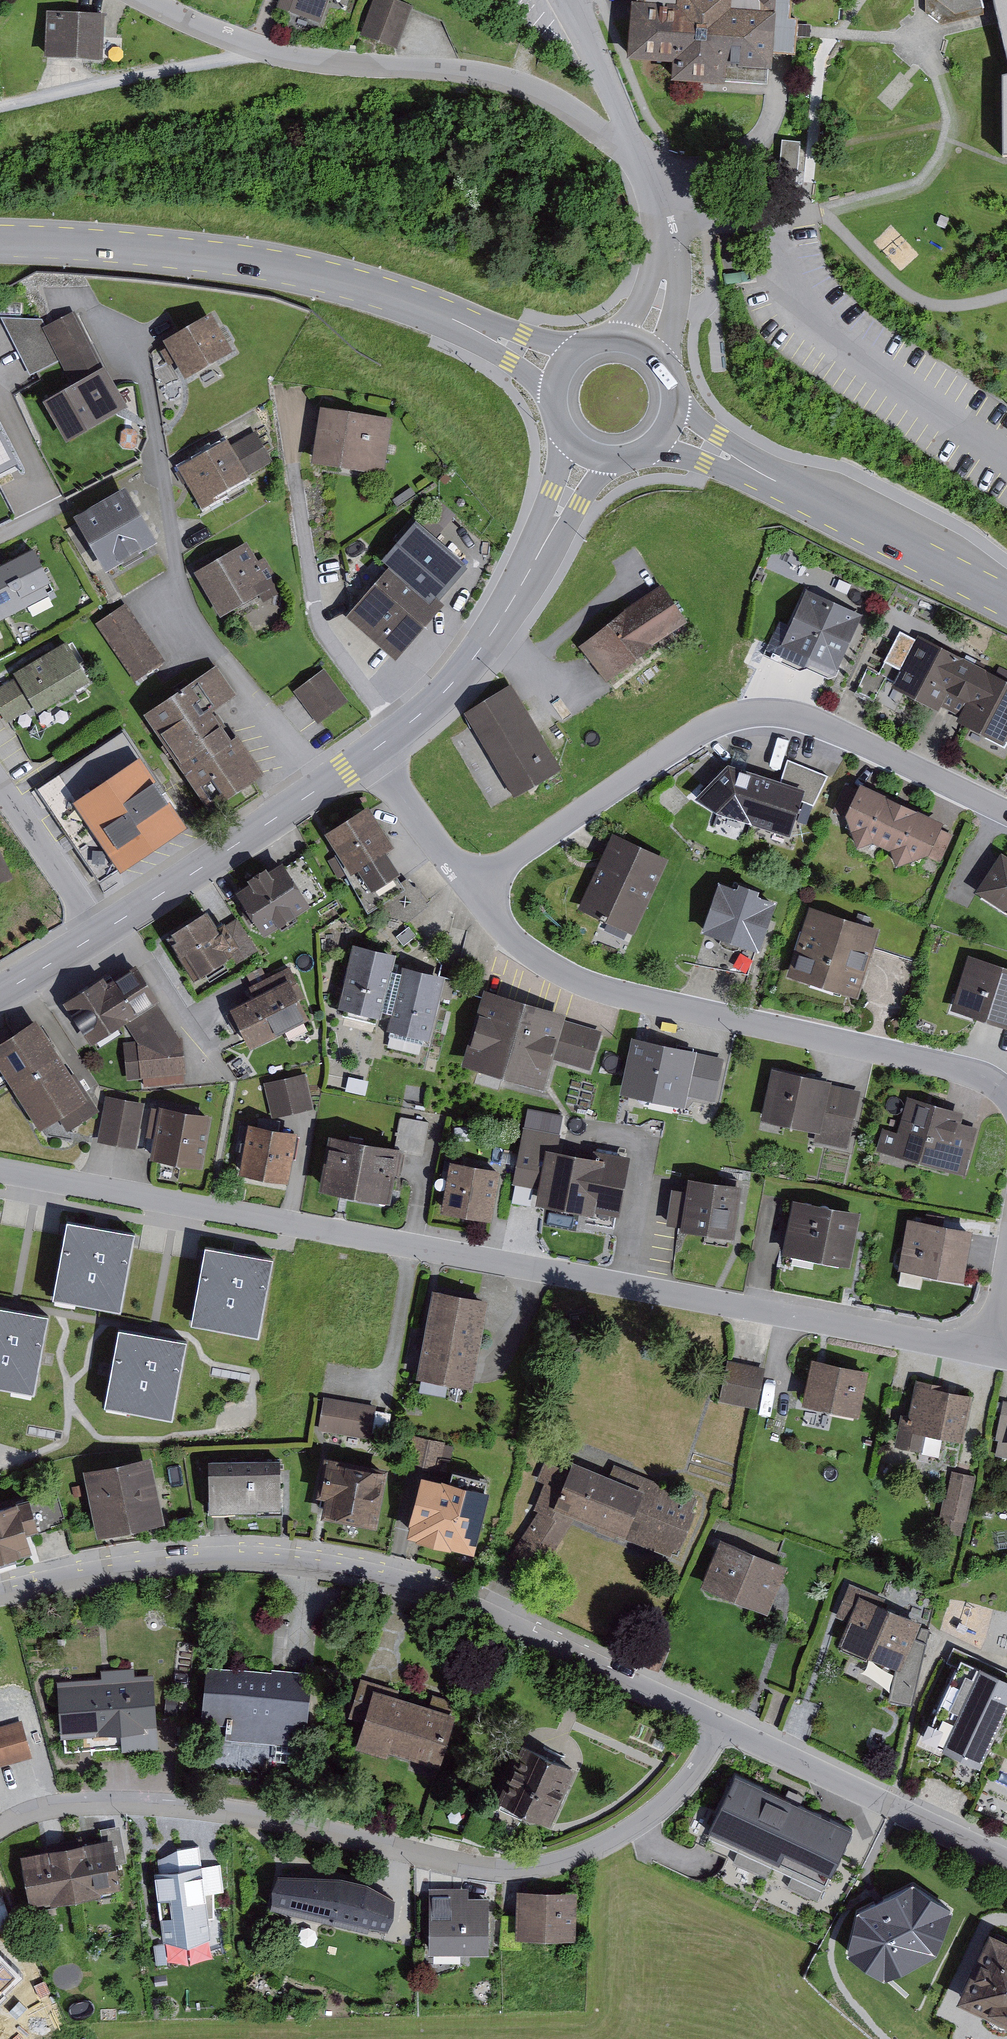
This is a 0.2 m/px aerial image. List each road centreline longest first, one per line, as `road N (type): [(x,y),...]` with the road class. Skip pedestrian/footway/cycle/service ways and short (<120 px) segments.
road 1 (residential): [(989,1353),(0,1170)]
road 2 (residential): [(0,1828),(66,1805),(221,1810),(464,1866),(515,1870),(556,1863),(639,1823),(698,1767),(720,1724)]
road 3 (residential): [(720,1724),(411,1586),(321,1567),(232,1558),(147,1564),(0,1596)]
road 4 (residential): [(469,891),(702,731),(753,714),(810,720),(1006,814)]
road 5 (residential): [(469,891),(528,953),(588,986),(965,1070),(1006,1097)]
road 6 (residential): [(147,0),(287,57),(519,82),(646,167)]
road 7 (secondary): [(0,244),(222,258),(350,283),(485,334)]
road 8 (residential): [(326,784),(192,618),(178,576),(142,345)]
road 9 (residential): [(1006,1860),(720,1724)]
road 10 (secondary): [(744,464),(1006,601)]
road 11 (tertiary): [(369,753),(471,664),(547,536)]
road 12 (tertiary): [(101,932),(326,784)]
road 13 (residential): [(567,0),(646,167)]
road 14 (residential): [(0,783),(101,932)]
road 15 (residential): [(369,753),(469,891)]

